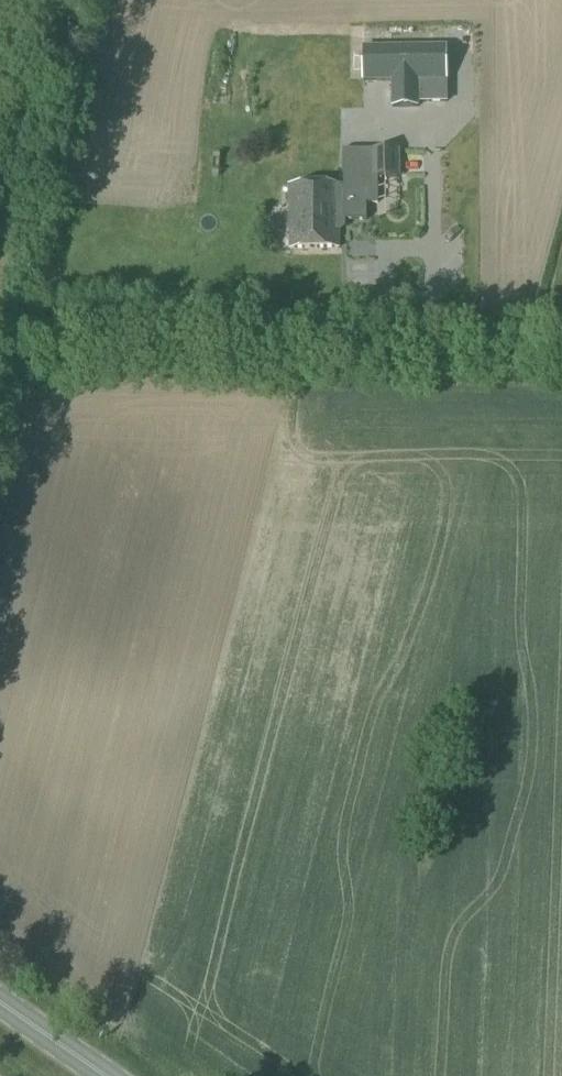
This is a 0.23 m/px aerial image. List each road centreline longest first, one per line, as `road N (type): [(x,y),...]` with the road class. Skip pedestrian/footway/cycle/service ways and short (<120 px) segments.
road 1 (unclassified): [(0,327),(561,334)]
road 2 (primary): [(112,1075),(0,999)]

